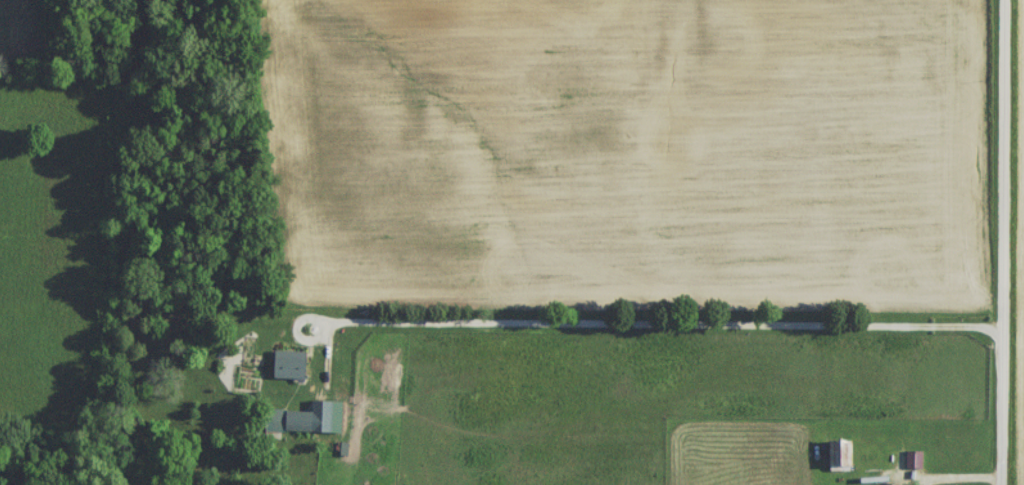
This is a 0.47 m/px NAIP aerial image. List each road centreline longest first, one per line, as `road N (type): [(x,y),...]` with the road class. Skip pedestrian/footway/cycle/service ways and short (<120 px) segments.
road 1 (residential): [(1005,484),(1005,0)]

